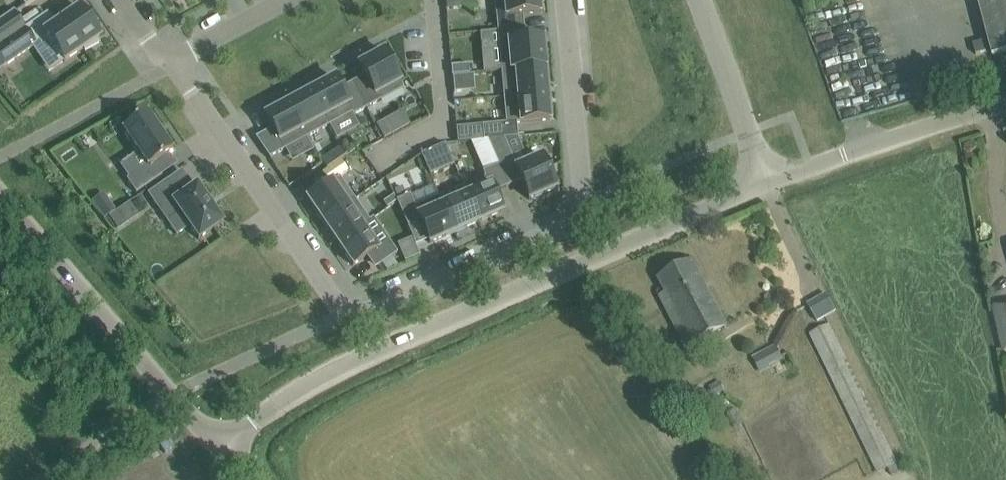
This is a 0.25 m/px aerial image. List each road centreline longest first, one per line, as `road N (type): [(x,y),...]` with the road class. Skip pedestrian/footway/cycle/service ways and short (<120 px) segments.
road 1 (residential): [(173,61),(346,312),(363,311),(571,224),(582,206),(582,181),(565,0)]
road 2 (unclassified): [(221,449),(311,382),(368,354),(767,184)]
road 3 (residential): [(820,164),(988,474)]
road 4 (unclassified): [(221,449),(0,191)]
road 5 (residential): [(697,0),(767,184)]
road 6 (unclassified): [(820,164),(1005,106)]
road 7 (residential): [(285,0),(173,61)]

